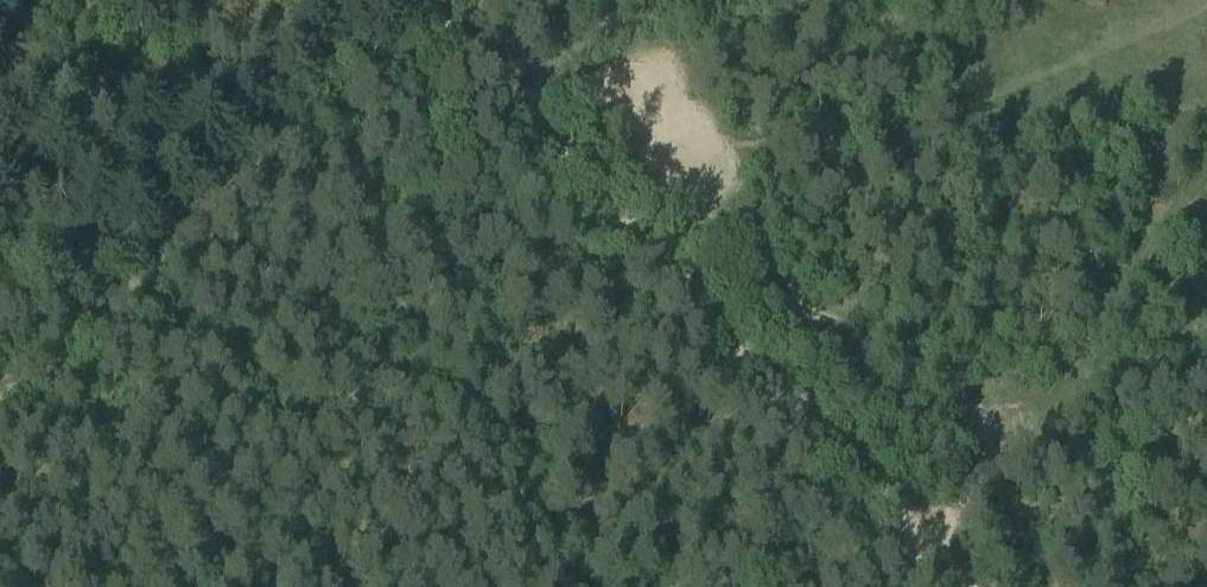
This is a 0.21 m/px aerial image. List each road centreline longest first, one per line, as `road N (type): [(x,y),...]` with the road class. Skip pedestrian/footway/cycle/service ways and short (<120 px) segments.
road 1 (track): [(969,586),(417,0)]
road 2 (track): [(630,35),(663,106),(717,169),(772,270),(835,323),(934,373),(1040,411)]
road 3 (track): [(167,233),(422,390),(493,465),(580,586)]
road 4 (track): [(917,561),(1040,411),(1206,170)]
road 5 (track): [(1026,430),(1206,329)]

